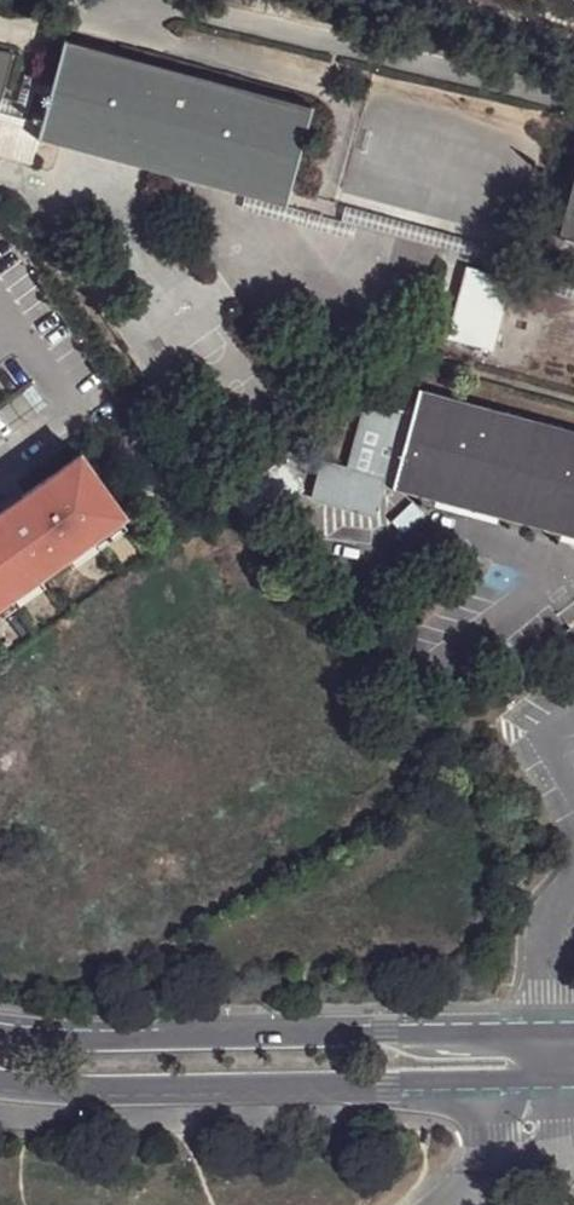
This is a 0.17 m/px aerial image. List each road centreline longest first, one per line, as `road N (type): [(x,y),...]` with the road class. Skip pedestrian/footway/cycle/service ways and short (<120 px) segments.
road 1 (residential): [(549,1037),(57,1041),(0,1032)]
road 2 (residential): [(0,1087),(79,1095),(547,1086)]
road 3 (unclassified): [(573,887),(550,924),(549,1037)]

